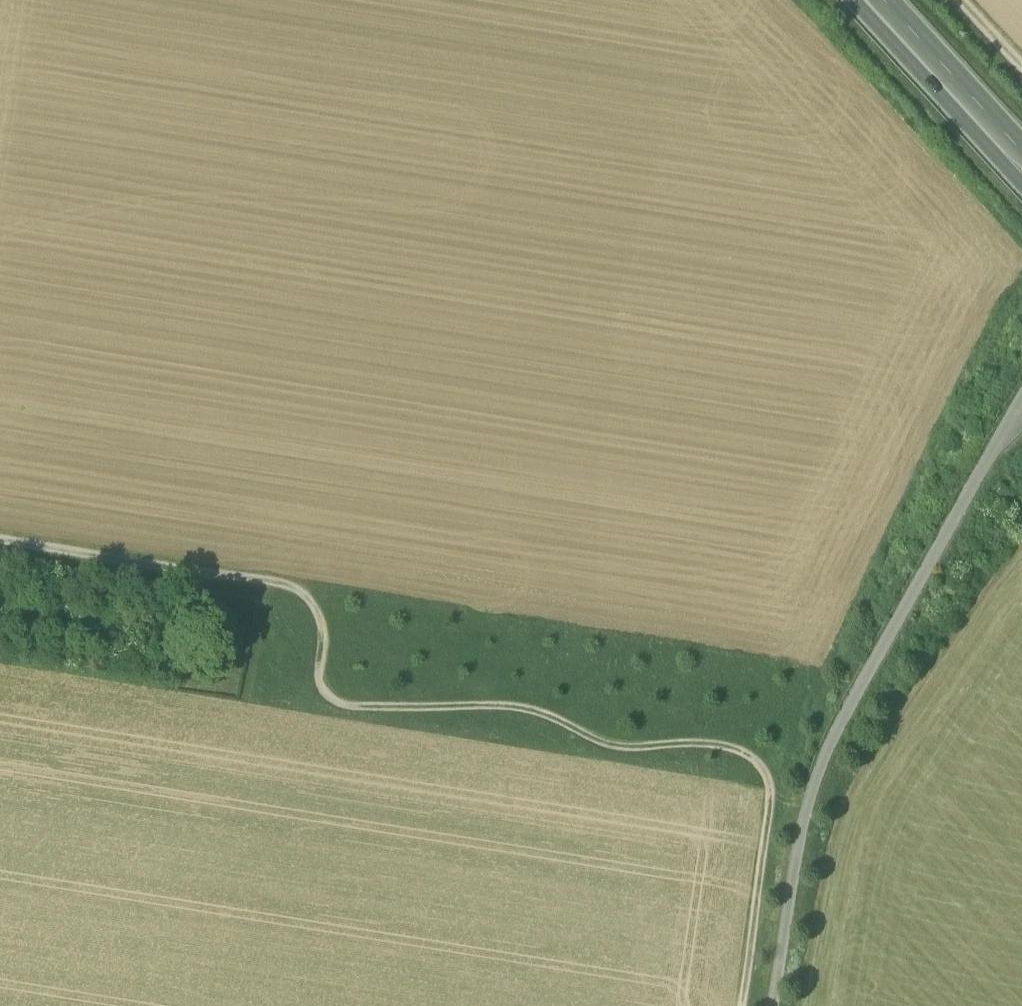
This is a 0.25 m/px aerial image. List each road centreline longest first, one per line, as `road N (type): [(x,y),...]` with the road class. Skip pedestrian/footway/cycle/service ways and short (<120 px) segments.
road 1 (track): [(1021,411),(824,772),(775,1005)]
road 2 (track): [(0,536),(299,586)]
road 3 (trunk): [(873,0),(1021,164)]

